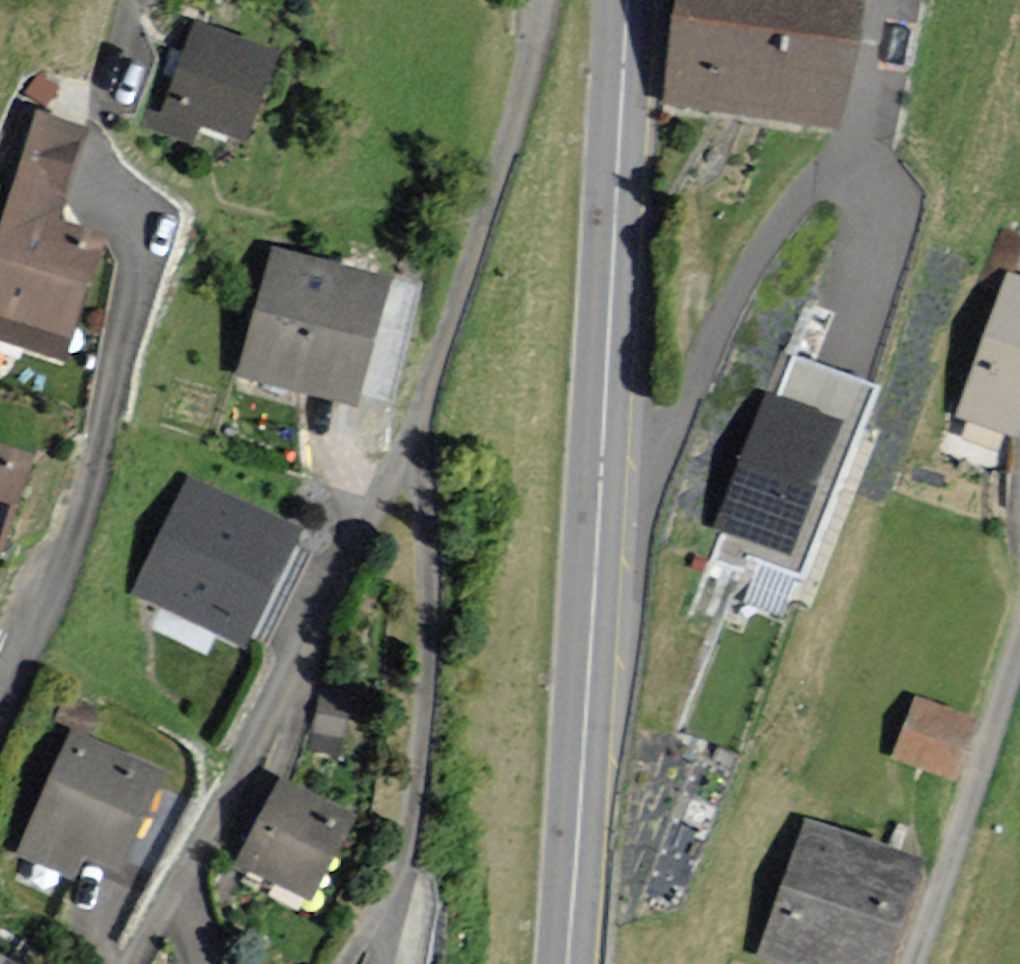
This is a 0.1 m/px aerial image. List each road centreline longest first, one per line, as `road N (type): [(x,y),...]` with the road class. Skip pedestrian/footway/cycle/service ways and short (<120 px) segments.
road 1 (secondary): [(625,0),(565,963)]
road 2 (residential): [(408,435),(301,664),(133,963)]
road 3 (residential): [(95,159),(133,224),(144,261),(65,580),(0,715)]
road 4 (residential): [(349,963),(393,900),(418,767),(431,598),(408,435)]
road 5 (residential): [(542,0),(443,349),(408,435)]
road 6 (residential): [(915,963),(1019,632)]

